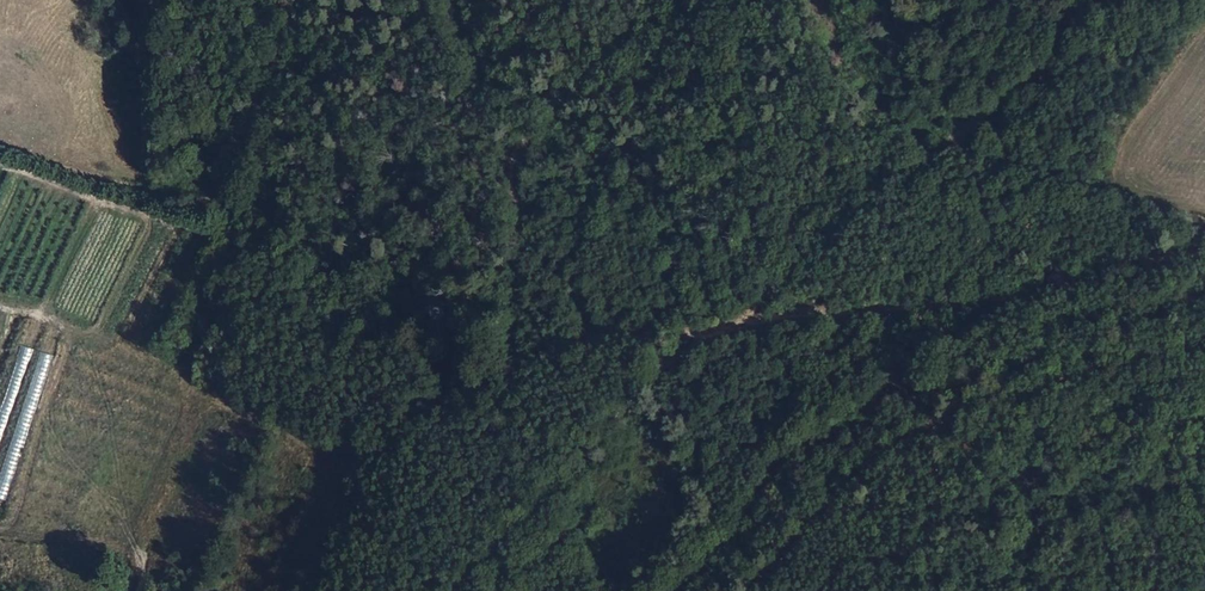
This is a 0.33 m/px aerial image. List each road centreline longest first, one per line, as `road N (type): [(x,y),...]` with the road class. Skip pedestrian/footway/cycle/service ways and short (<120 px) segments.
road 1 (track): [(1204,253),(1025,298),(729,331),(678,355),(452,590)]
road 2 (track): [(494,380),(522,276),(514,150),(757,0)]
road 3 (track): [(494,380),(387,447),(309,590)]
road 4 (track): [(704,343),(596,337),(494,380)]

